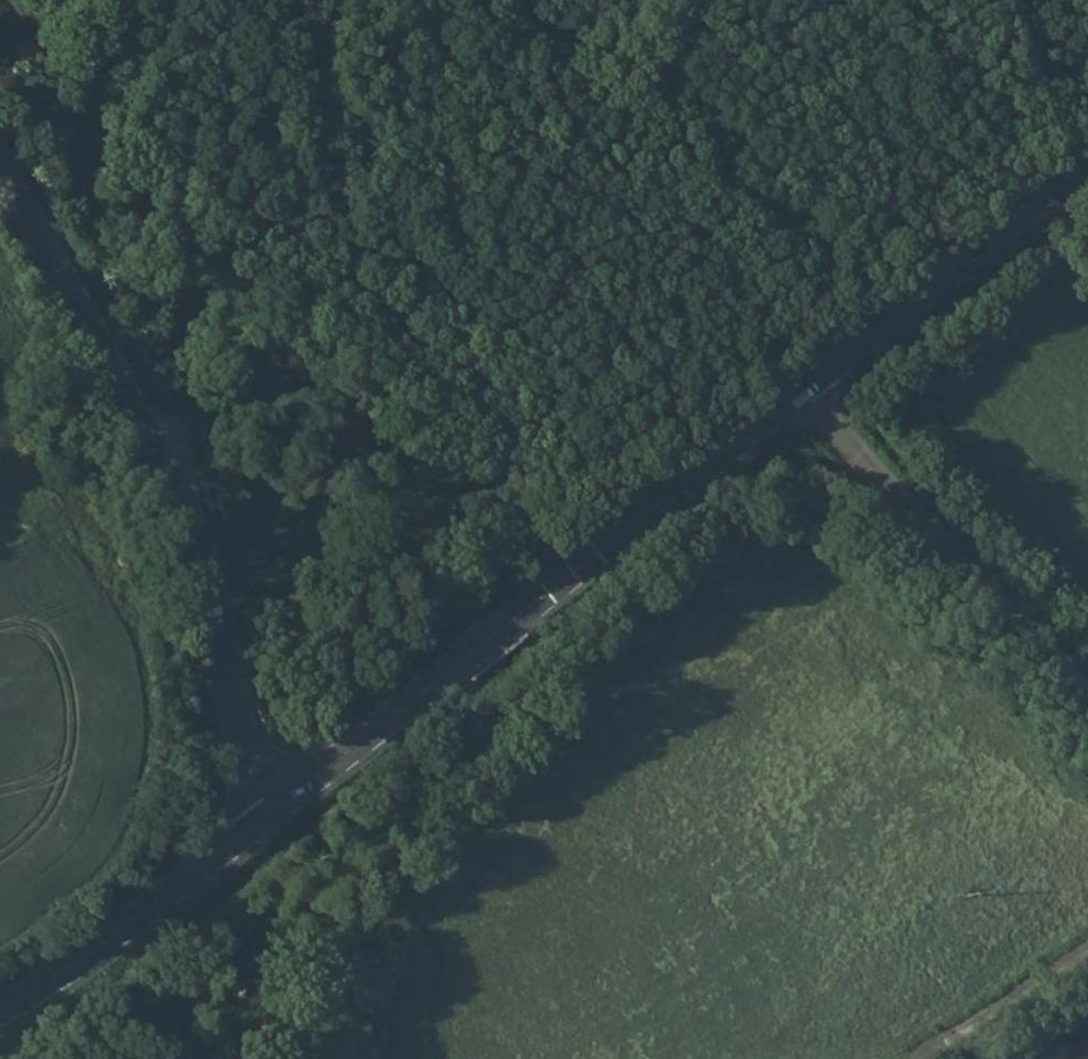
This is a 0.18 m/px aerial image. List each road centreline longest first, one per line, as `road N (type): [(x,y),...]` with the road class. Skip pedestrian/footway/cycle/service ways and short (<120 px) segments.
road 1 (unclassified): [(0,165),(157,440),(192,521),(250,770),(276,807)]
road 2 (tertiary): [(276,807),(802,389)]
road 3 (track): [(157,440),(162,353),(15,0)]
road 4 (unclassified): [(802,389),(836,432),(1087,674)]
road 5 (tertiary): [(802,389),(1087,163)]
road 6 (tertiary): [(0,1010),(183,884),(276,807)]
road 7 (track): [(1087,950),(920,1058)]

